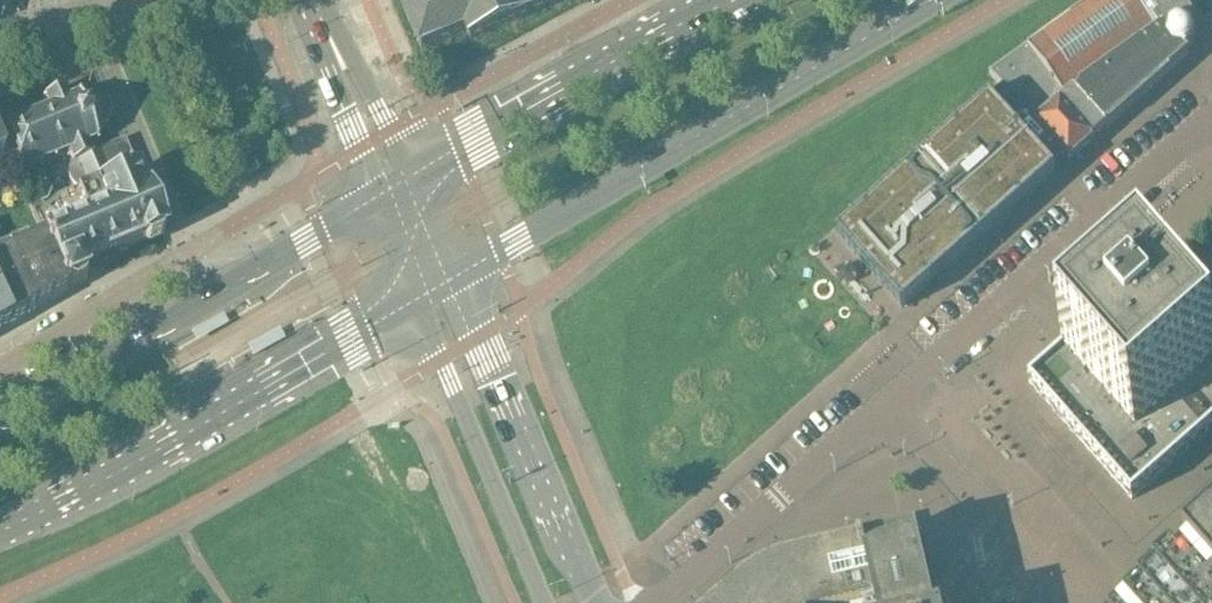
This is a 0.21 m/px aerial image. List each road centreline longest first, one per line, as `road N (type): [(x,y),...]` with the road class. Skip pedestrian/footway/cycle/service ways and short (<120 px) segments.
road 1 (secondary): [(452,280),(931,0)]
road 2 (secondary): [(0,532),(415,301)]
road 3 (residential): [(885,408),(1211,125)]
road 4 (secondary): [(730,2),(406,182)]
road 5 (residential): [(592,602),(452,280)]
road 6 (residential): [(415,301),(549,602)]
road 7 (residential): [(662,602),(885,408)]
road 8 (secondary): [(250,277),(0,421)]
road 9 (residential): [(250,277),(185,258),(0,366)]
road 10 (residential): [(1030,602),(1006,539),(885,408)]
road 11 (tertiary): [(309,0),(377,199)]
road 12 (tertiary): [(406,182),(352,62),(312,0)]
road 13 (secondary): [(377,199),(250,277)]
road 14 (residential): [(0,37),(127,0)]

